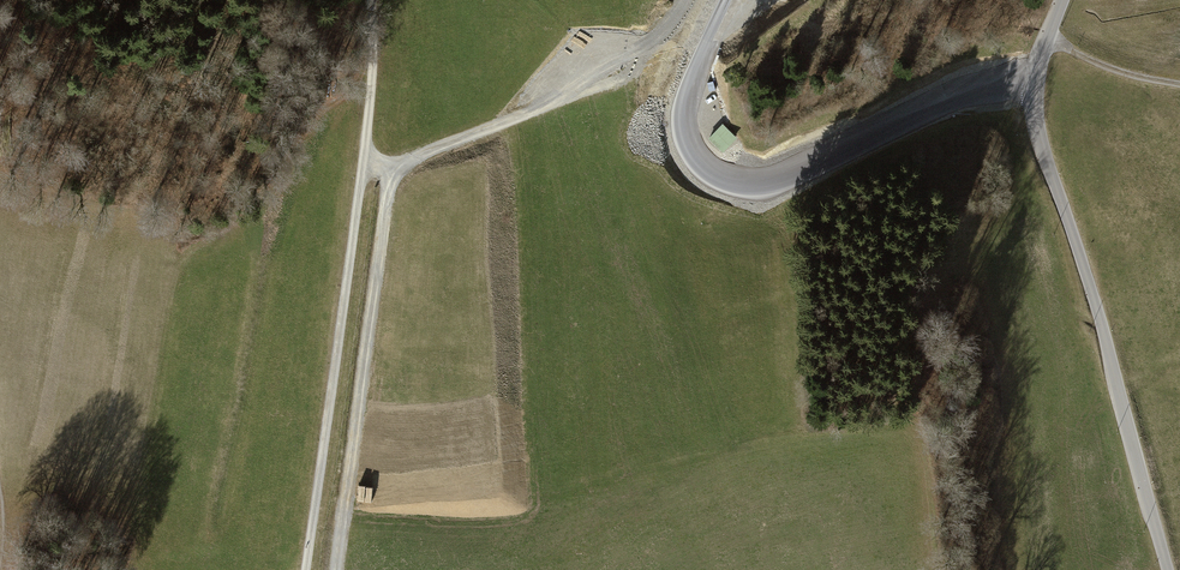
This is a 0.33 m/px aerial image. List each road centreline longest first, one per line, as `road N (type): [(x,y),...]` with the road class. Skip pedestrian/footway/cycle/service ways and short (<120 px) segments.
road 1 (unclassified): [(1166,569),(1036,121),(1034,85),(1062,0)]
road 2 (track): [(305,569),(374,72),(370,0)]
road 3 (track): [(362,168),(401,165),(804,10)]
road 4 (track): [(374,58),(349,94),(316,115),(262,199)]
road 5 (track): [(1179,85),(1124,73),(1046,41)]

